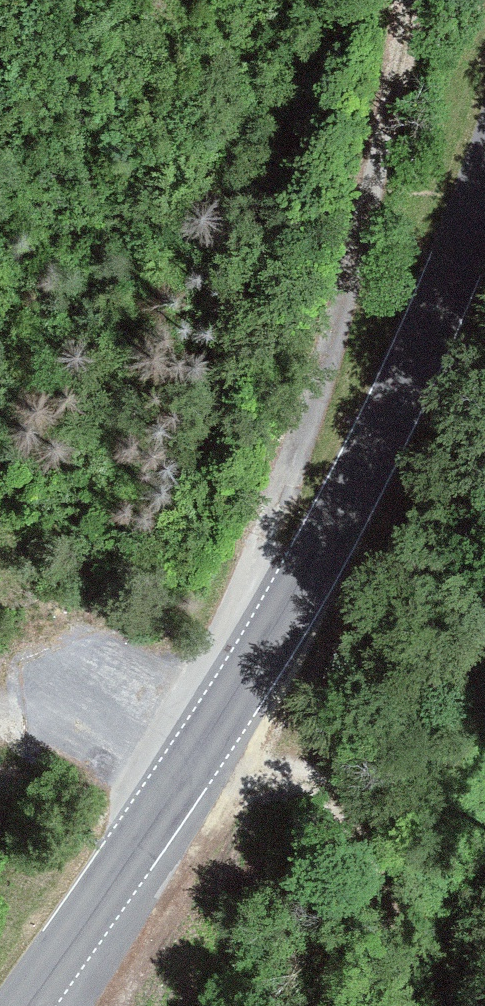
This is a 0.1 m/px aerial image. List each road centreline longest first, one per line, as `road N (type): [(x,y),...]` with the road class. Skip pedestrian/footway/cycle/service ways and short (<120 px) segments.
road 1 (tertiary): [(484,193),(348,501),(180,781),(28,1005)]
road 2 (track): [(272,630),(263,568),(364,240),(411,0)]
road 3 (track): [(196,754),(328,788),(355,823),(434,1005)]
road 4 (track): [(180,781),(63,724),(0,706)]

